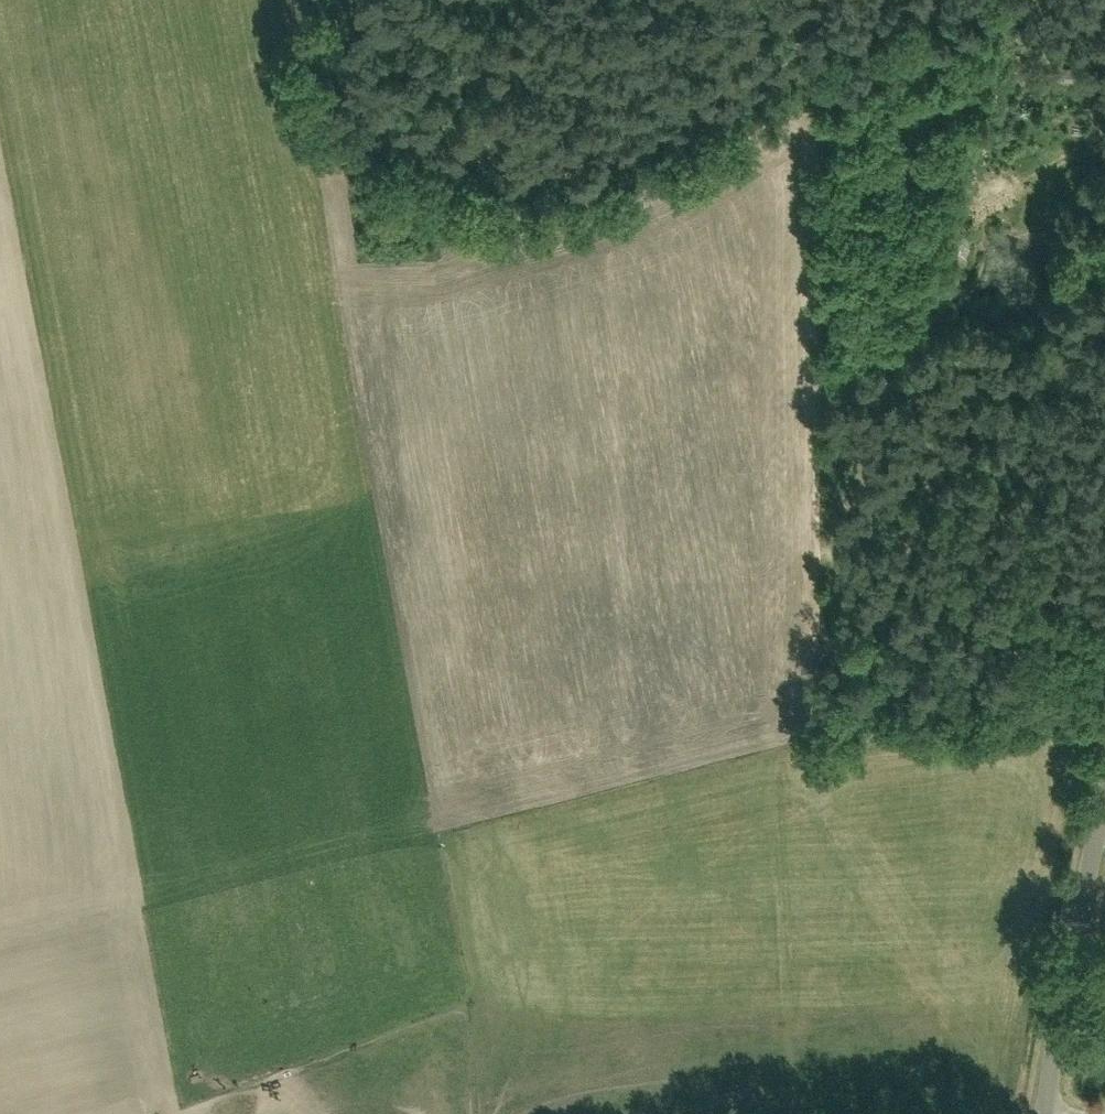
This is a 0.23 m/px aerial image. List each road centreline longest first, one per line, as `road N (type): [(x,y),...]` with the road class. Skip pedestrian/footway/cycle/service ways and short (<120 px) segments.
road 1 (unclassified): [(1040,1113),(1104,806)]

